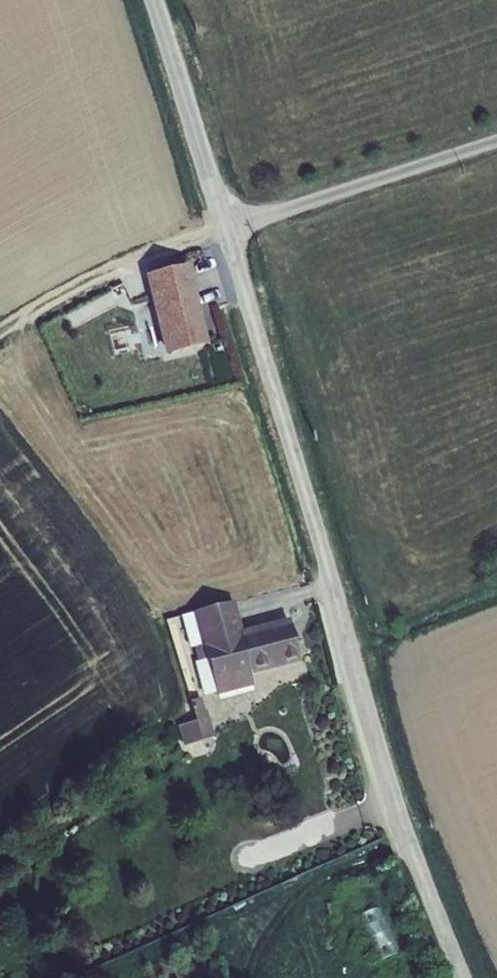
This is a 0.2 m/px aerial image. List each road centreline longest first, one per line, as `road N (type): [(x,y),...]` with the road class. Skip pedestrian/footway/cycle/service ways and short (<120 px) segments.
road 1 (unclassified): [(462,977),(376,746),(154,0)]
road 2 (track): [(226,228),(102,273),(0,331)]

